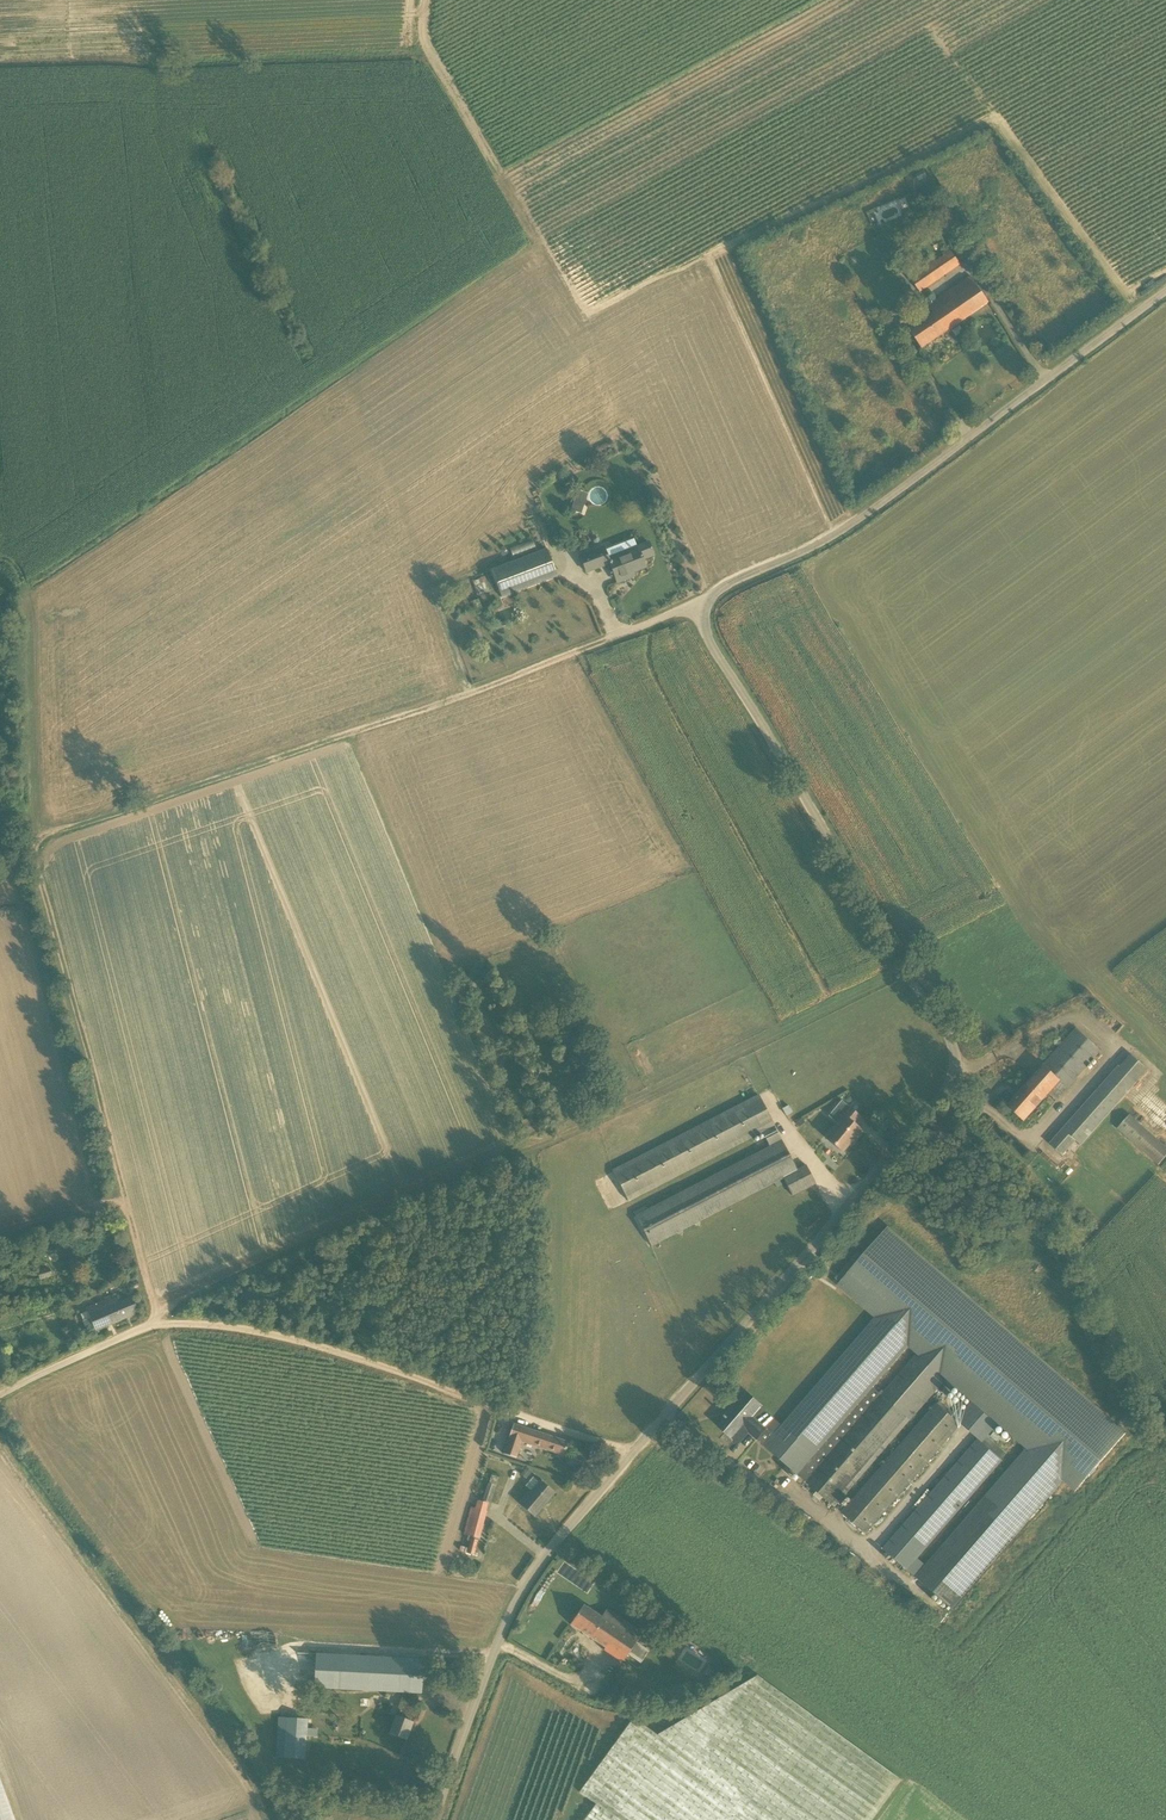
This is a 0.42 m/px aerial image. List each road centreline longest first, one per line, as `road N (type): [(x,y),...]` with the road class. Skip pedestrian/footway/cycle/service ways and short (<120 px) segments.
road 1 (unclassified): [(439,1819),(504,1634),(554,1552),(868,1182),(968,1078),(714,647),(703,602),(856,521),(1165,288)]
road 2 (track): [(35,845),(150,1325),(285,1337),(631,1454)]
road 3 (track): [(150,1325),(906,973)]
road 4 (track): [(703,602),(35,845)]
road 5 (unclassified): [(0,1395),(150,1325)]

